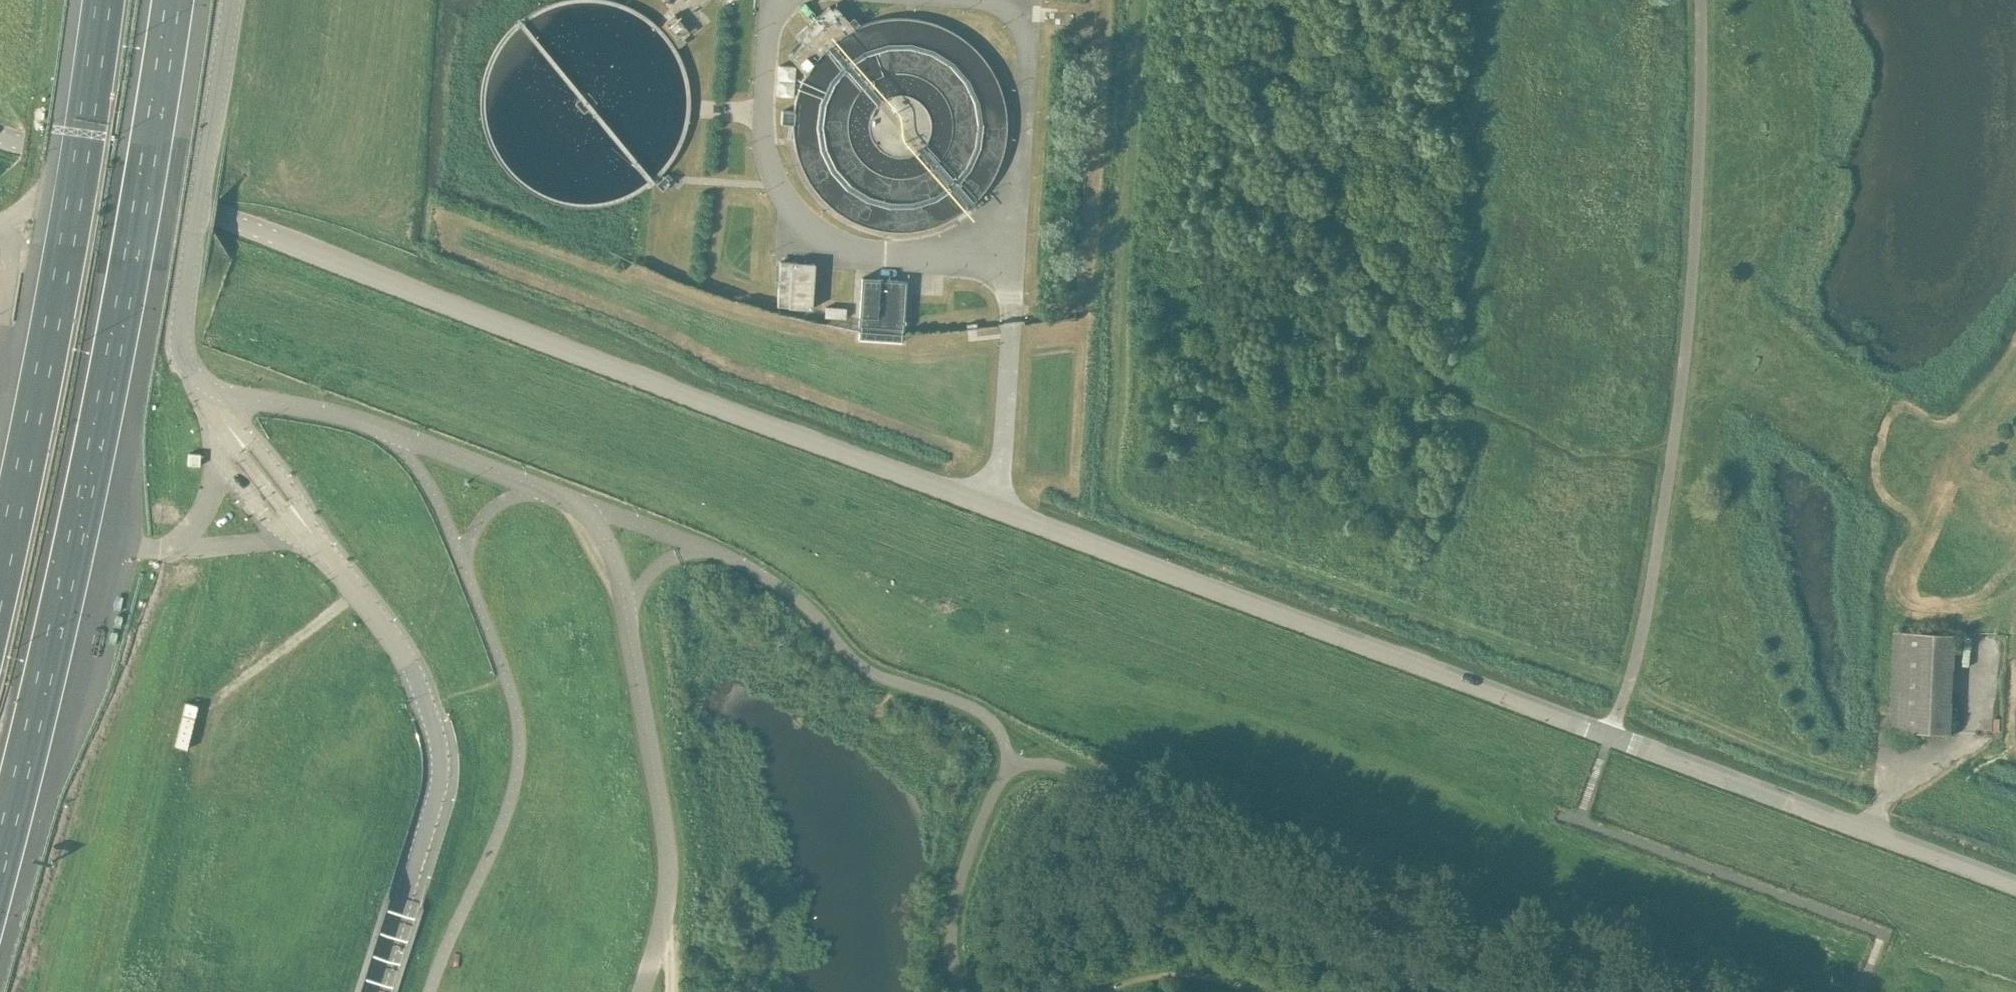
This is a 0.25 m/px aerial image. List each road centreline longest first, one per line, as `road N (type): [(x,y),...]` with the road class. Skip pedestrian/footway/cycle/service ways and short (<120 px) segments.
road 1 (unclassified): [(2015,885),(0,132)]
road 2 (motorway): [(0,878),(110,374),(167,0)]
road 3 (motorway): [(102,0),(75,193),(0,566)]
road 4 (unclassified): [(641,991),(668,888),(667,850),(617,573),(582,504),(539,489)]
road 5 (unclassified): [(376,991),(441,756),(409,666),(321,549)]
road 6 (unclassified): [(208,390),(188,365),(178,328),(227,0)]
road 7 (unclassified): [(208,390),(304,406),(539,489)]
road 8 (unclassified): [(208,390),(219,427),(321,549)]
road 9 (unclassified): [(321,549),(292,492),(208,390)]

